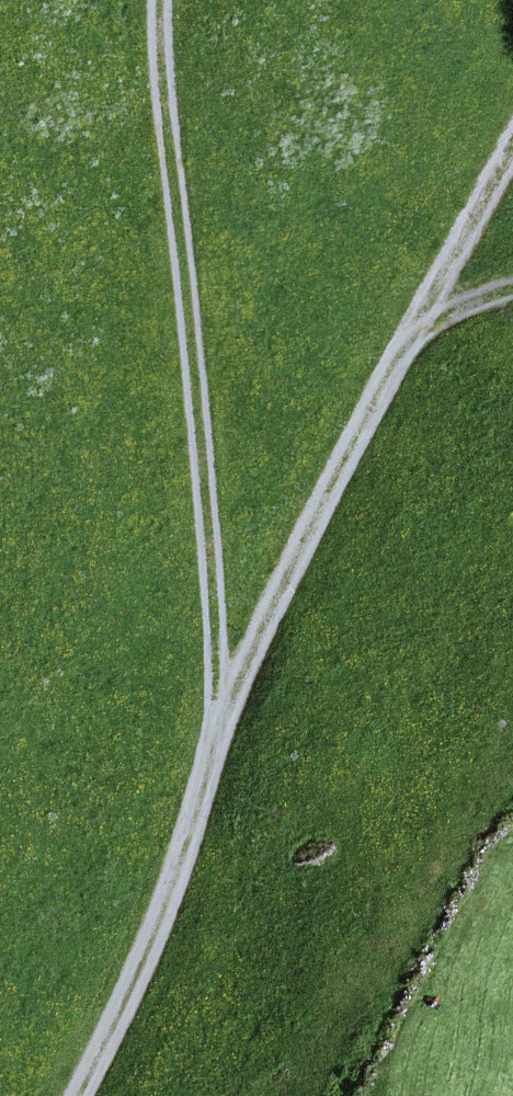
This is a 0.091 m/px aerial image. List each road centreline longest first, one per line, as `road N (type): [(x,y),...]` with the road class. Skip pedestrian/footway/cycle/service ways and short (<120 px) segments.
road 1 (track): [(512,149),(222,720),(179,872),(129,996),(76,1095)]
road 2 (track): [(222,720),(162,0)]

